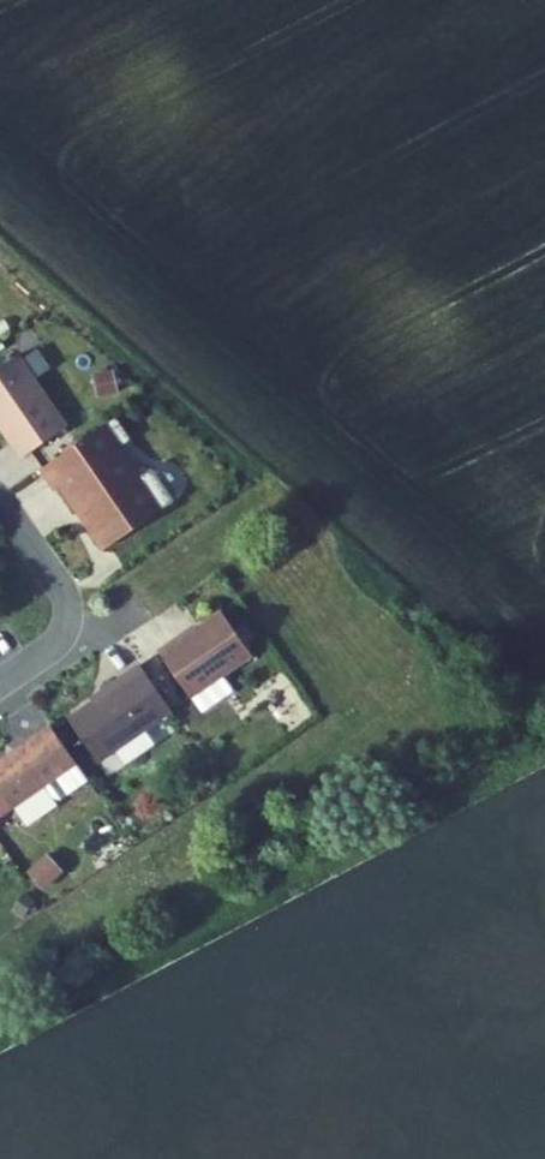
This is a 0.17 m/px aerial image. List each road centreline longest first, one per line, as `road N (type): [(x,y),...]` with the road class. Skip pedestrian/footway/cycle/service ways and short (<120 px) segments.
road 1 (residential): [(0,683),(48,650),(67,610),(61,587),(0,500)]

